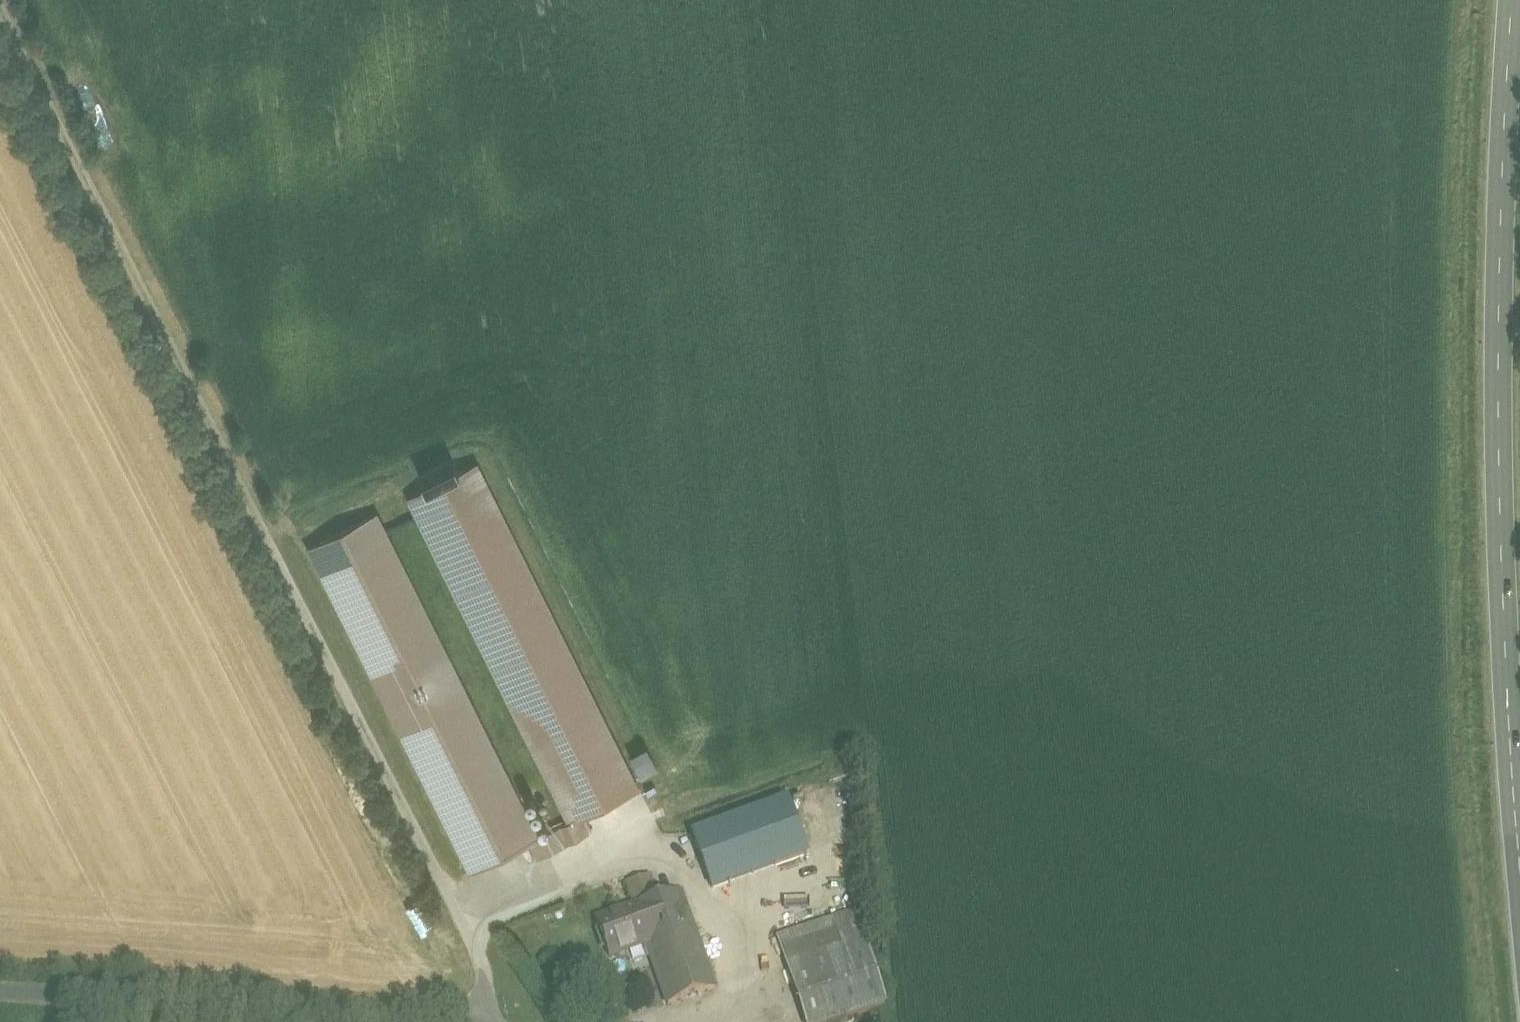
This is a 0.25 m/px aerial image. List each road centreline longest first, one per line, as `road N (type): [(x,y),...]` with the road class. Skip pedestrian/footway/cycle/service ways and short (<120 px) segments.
road 1 (unclassified): [(0,12),(477,954),(484,1021)]
road 2 (secondary): [(1512,0),(1499,449),(1519,865)]
road 3 (unclassified): [(483,1021),(441,1010),(0,991)]

